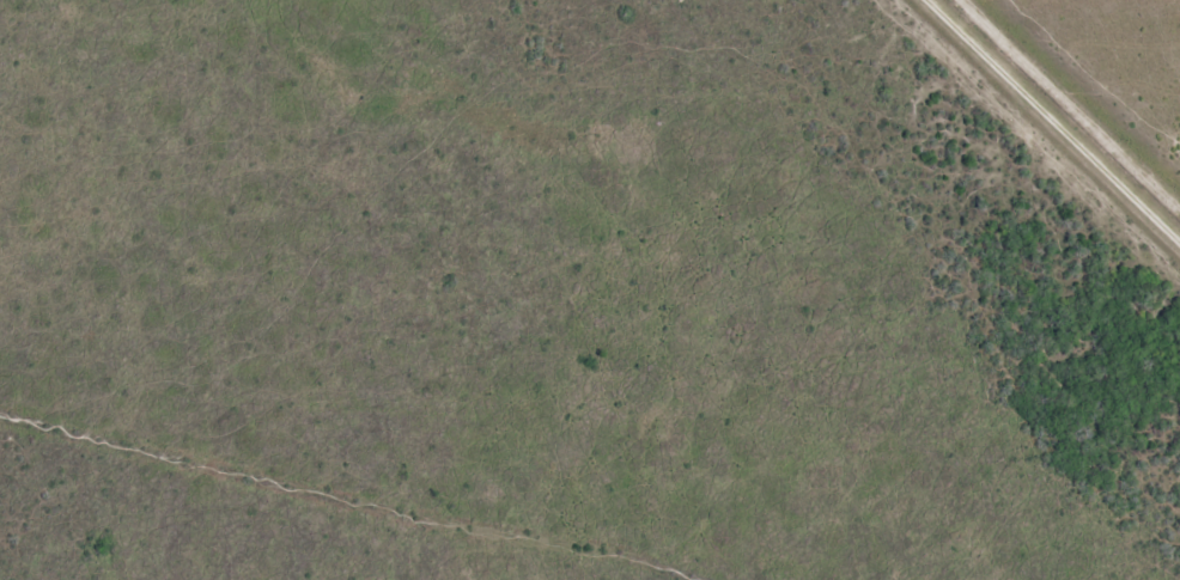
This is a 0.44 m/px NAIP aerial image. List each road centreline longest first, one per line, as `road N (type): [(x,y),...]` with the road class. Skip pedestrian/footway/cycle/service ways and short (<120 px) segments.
road 1 (track): [(927,0),(1179,244)]

